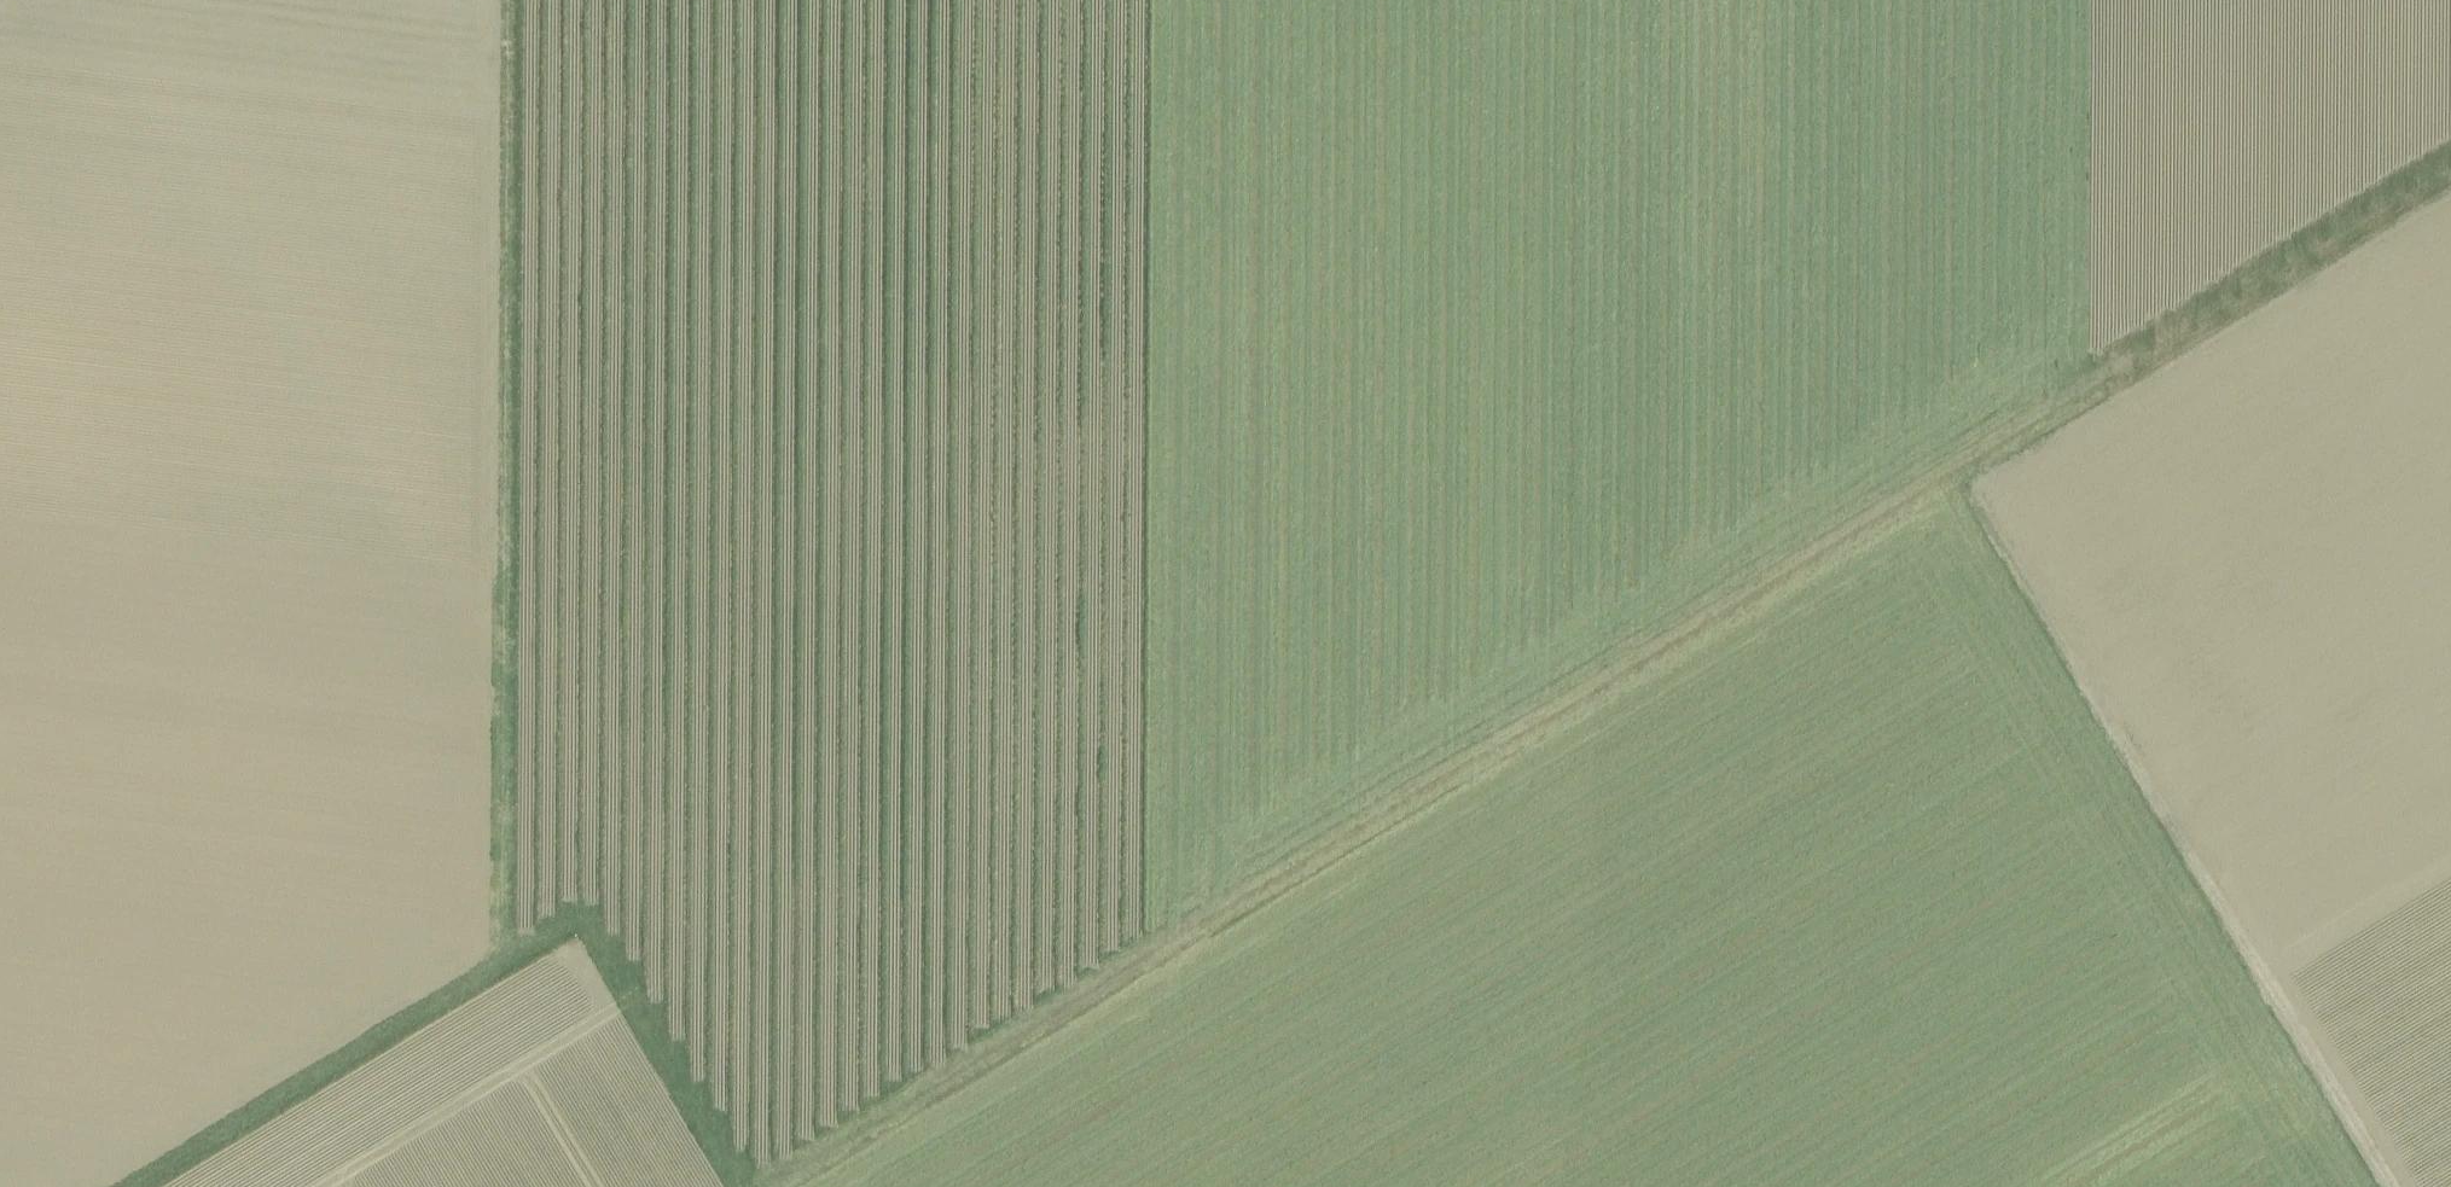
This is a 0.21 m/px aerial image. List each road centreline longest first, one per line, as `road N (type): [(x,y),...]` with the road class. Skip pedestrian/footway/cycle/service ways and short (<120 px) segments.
road 1 (track): [(2397,1186),(1992,510)]

